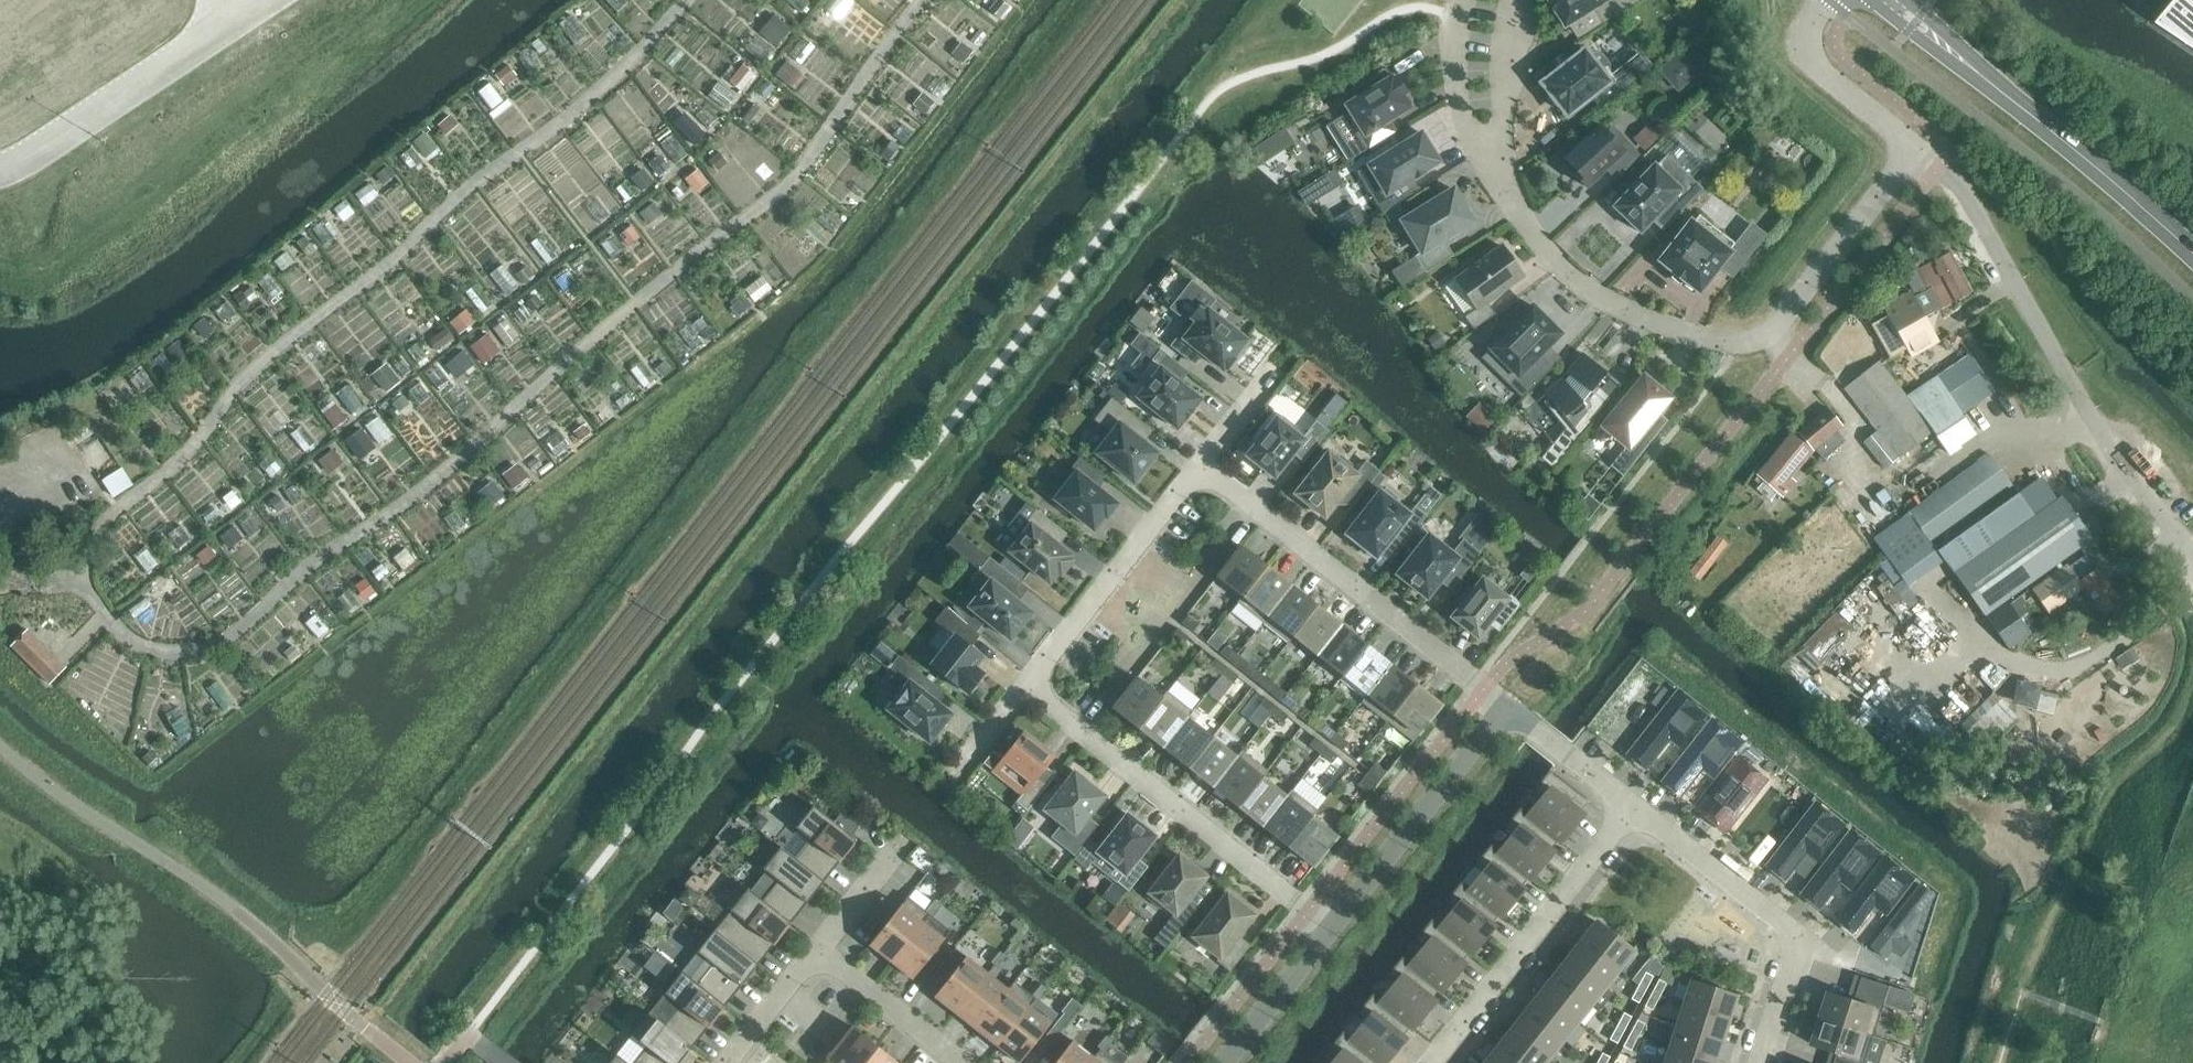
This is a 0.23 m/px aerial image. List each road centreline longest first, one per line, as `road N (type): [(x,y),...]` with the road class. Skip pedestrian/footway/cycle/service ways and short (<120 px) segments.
road 1 (unclassified): [(2192,550),(2121,458),(1962,188),(1918,148)]
road 2 (residential): [(1029,687),(1260,871),(1339,924)]
road 3 (tertiary): [(2192,249),(1892,0)]
road 4 (residential): [(1507,711),(1206,466)]
road 5 (residential): [(1760,1062),(1802,941),(1633,809)]
road 6 (residential): [(1494,176),(1584,283),(1697,340),(1762,346)]
road 7 (residential): [(1435,1062),(1633,809)]
road 8 (residential): [(1206,466),(1029,687)]
road 9 (tertiary): [(1339,924),(1507,711)]
road 10 (residential): [(1762,346),(1918,148)]
road 11 (unclassified): [(1918,148),(1809,55),(1812,25),(1828,0)]
road 12 (residential): [(820,950),(961,1062)]
road 13 (residential): [(1494,176),(1514,90),(1520,0)]
road 14 (tertiary): [(1231,1062),(1339,924)]
road 15 (residential): [(1453,0),(1454,84),(1478,161)]
road 16 (residential): [(1633,809),(1507,711)]
road 17 (residential): [(909,837),(820,950)]
road 18 (residential): [(820,950),(731,1062)]
road 19 (residential): [(1206,466),(1288,354)]
road 20 (residential): [(1029,687),(952,782)]

